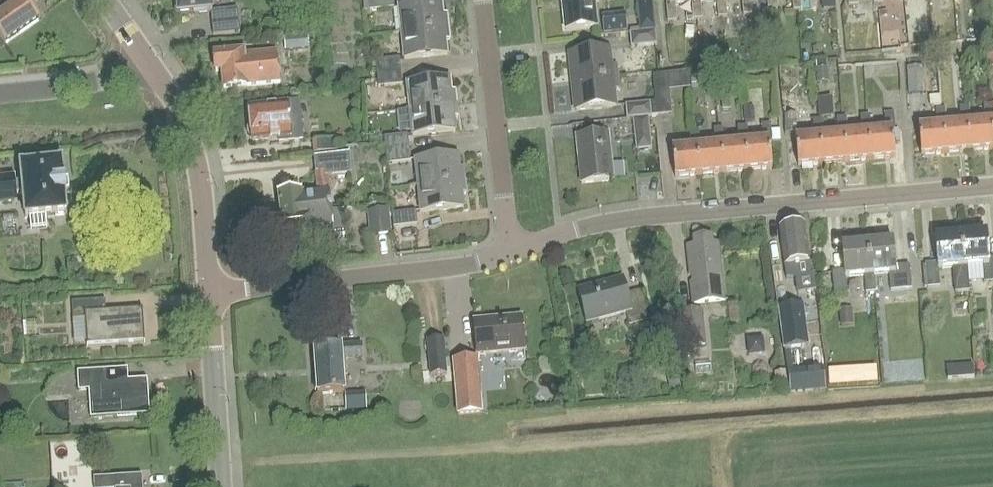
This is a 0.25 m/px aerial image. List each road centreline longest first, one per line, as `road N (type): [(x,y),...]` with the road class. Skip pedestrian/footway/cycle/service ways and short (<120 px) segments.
road 1 (residential): [(506,259),(614,224),(992,189)]
road 2 (residential): [(212,293),(453,272),(506,259)]
road 3 (residential): [(506,259),(479,0)]
road 4 (tertiary): [(212,293),(192,147),(145,58)]
road 5 (tertiary): [(222,486),(212,293)]
road 6 (residential): [(0,96),(77,86),(145,58)]

